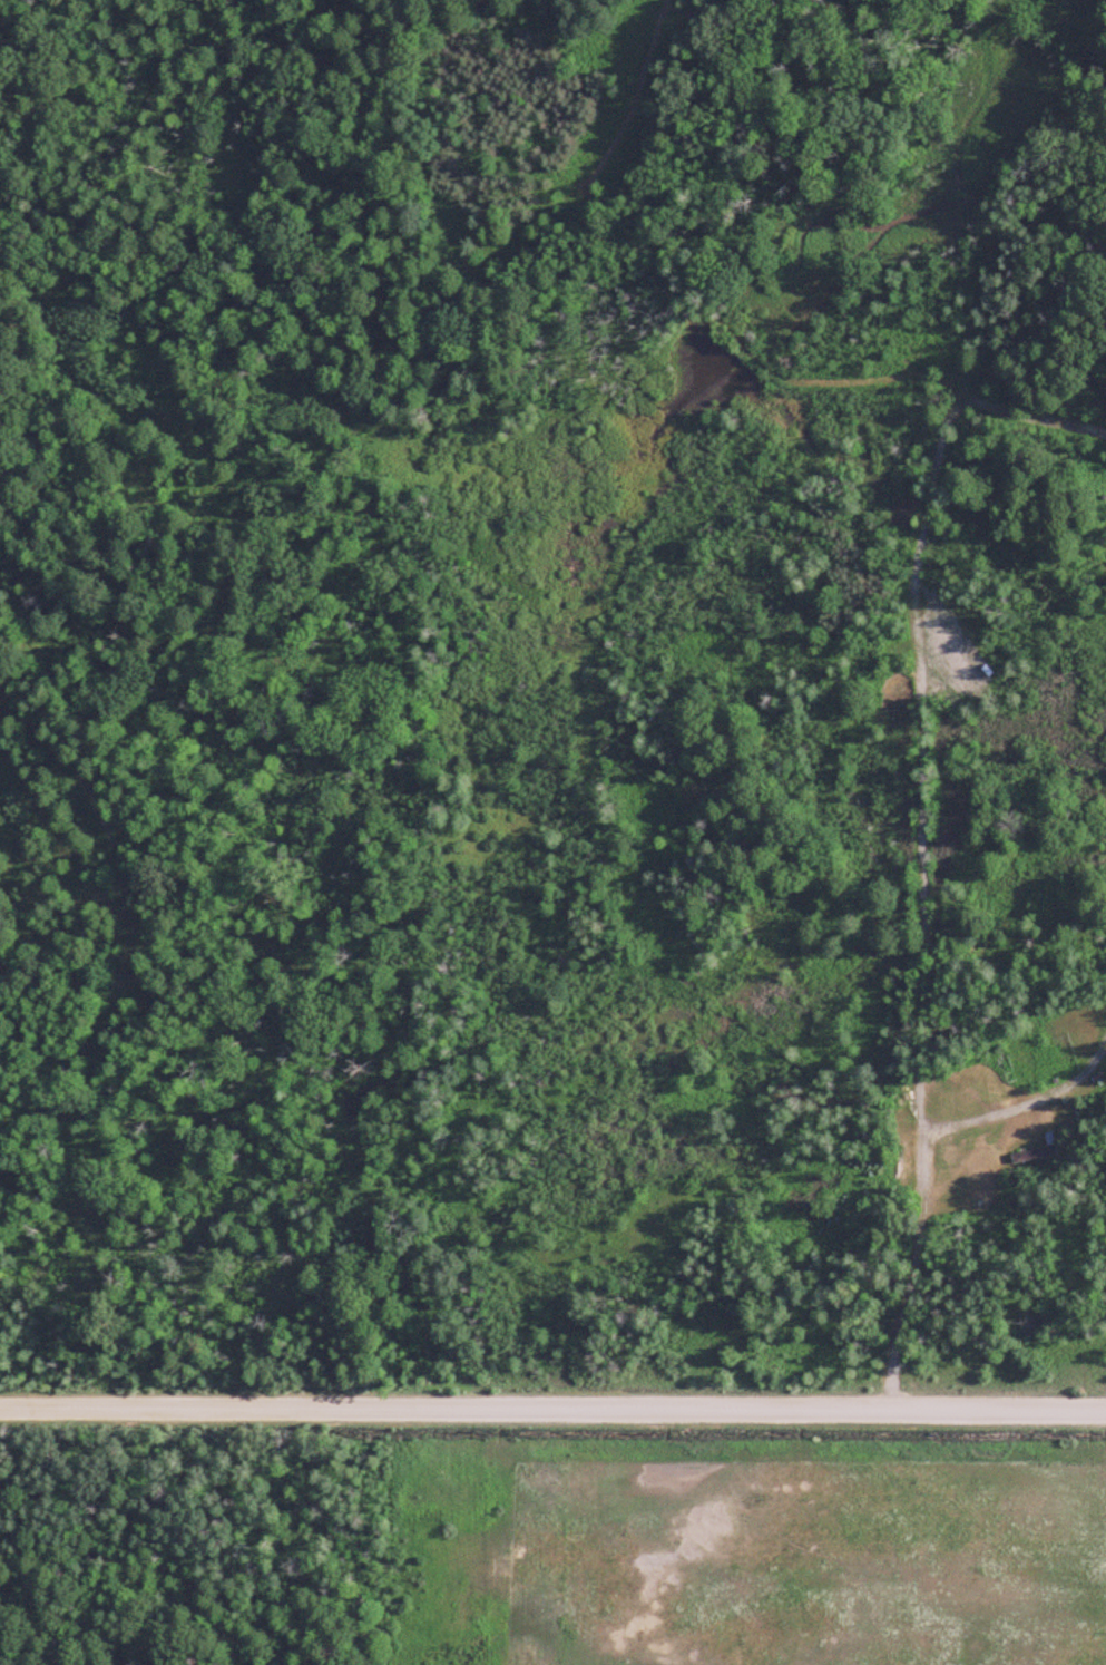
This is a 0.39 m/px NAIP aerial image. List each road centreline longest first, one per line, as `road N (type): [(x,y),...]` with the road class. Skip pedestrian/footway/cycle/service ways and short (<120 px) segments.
road 1 (residential): [(1105,1416),(0,1410)]

